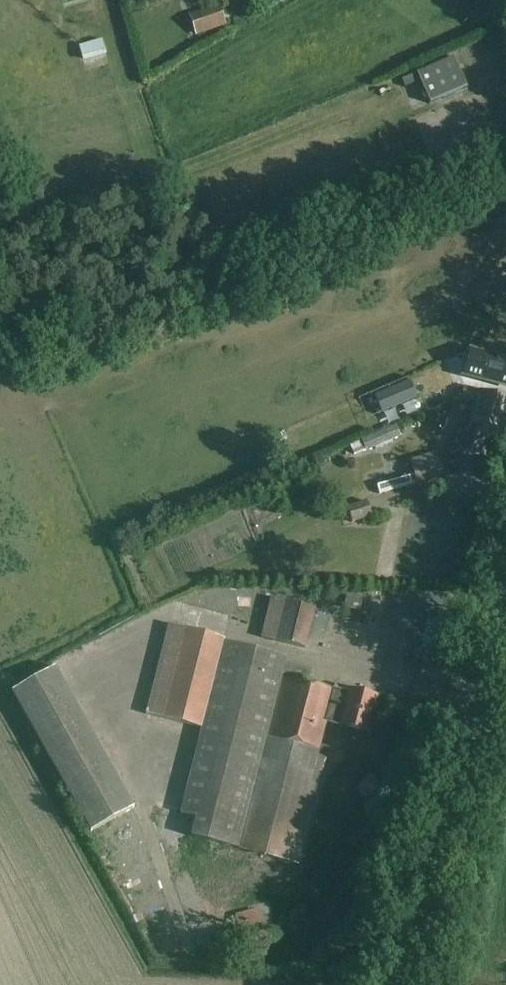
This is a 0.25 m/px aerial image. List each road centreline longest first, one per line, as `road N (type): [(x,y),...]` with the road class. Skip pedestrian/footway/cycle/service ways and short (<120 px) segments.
road 1 (tertiary): [(398,984),(505,578)]

